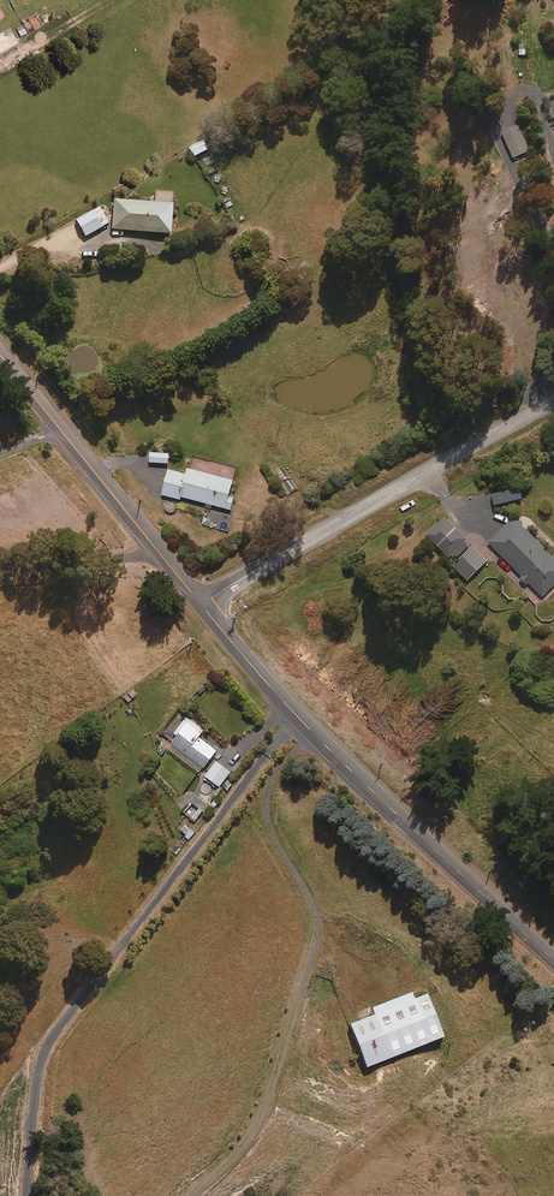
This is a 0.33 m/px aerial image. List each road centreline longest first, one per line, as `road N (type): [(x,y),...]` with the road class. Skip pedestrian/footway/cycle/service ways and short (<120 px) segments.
road 1 (unclassified): [(200,604),(308,729),(553,959)]
road 2 (unclassified): [(200,604),(553,399)]
road 3 (unclassified): [(0,356),(200,604)]

